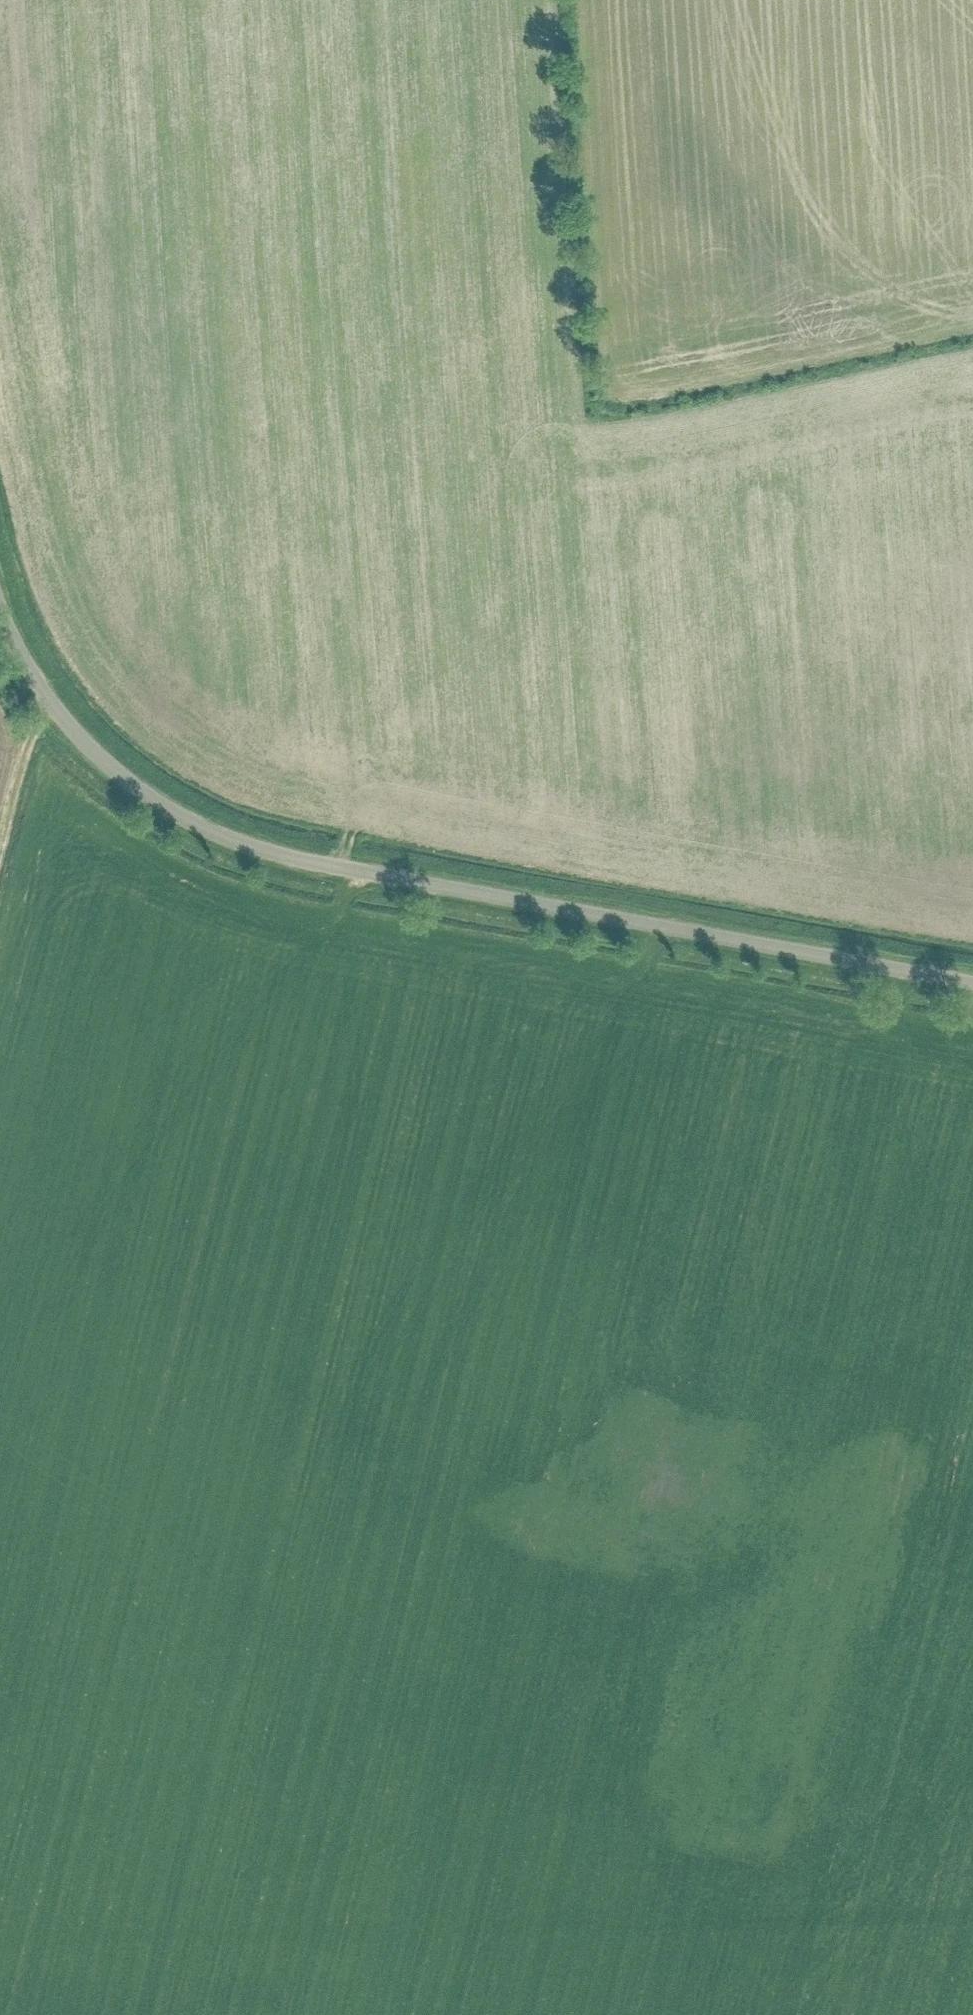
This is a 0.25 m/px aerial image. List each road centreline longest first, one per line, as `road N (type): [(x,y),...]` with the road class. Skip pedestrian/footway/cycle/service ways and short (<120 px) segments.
road 1 (unclassified): [(972,982),(377,873),(226,837),(97,756),(41,689),(0,609)]

